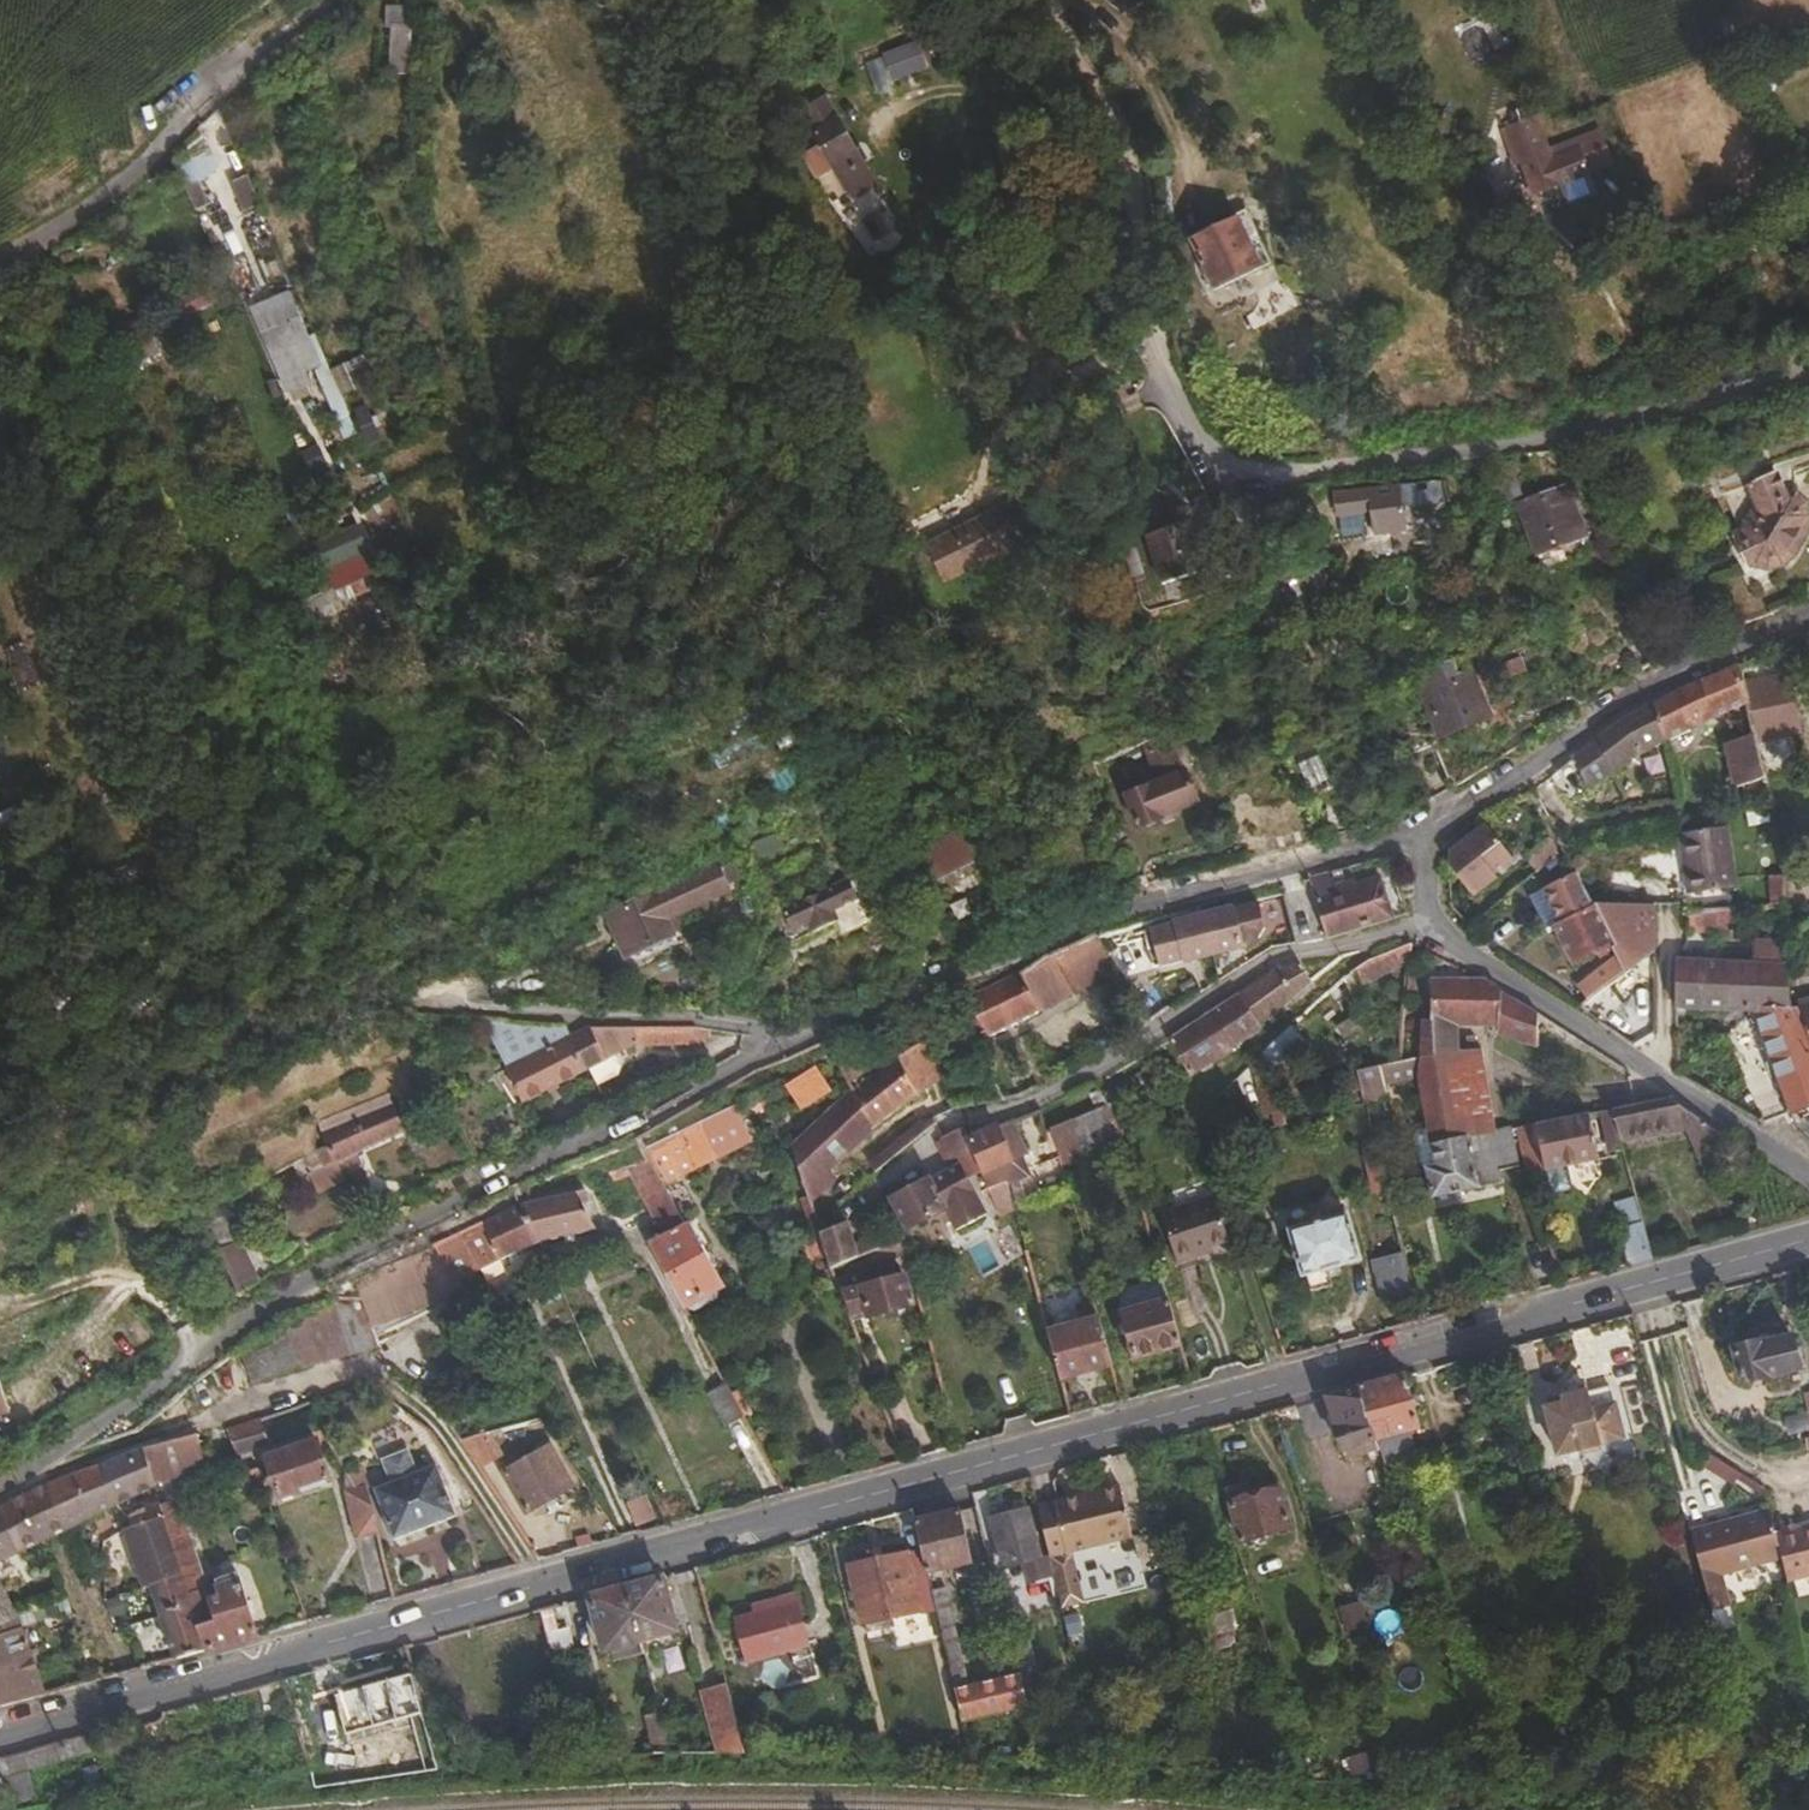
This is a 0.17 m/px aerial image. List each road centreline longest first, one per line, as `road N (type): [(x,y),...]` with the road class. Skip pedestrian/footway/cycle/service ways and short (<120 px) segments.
road 1 (secondary): [(1808,1237),(0,1729)]
road 2 (residential): [(0,1484),(52,1458),(262,1296),(615,1128),(792,1034),(1130,906),(1425,828)]
road 3 (residential): [(1023,0),(1118,150),(1154,353),(1186,431),(1203,456),(1232,470),(1546,428),(1808,364)]
road 4 (track): [(0,1061),(81,1057),(326,992),(724,1013),(792,1034)]
road 5 (residential): [(1425,828),(1419,886),(1428,922),(1447,942),(1808,1175)]
road 6 (residential): [(1425,828),(1600,698),(1808,609)]
road 7 (track): [(327,0),(146,135),(0,266)]

